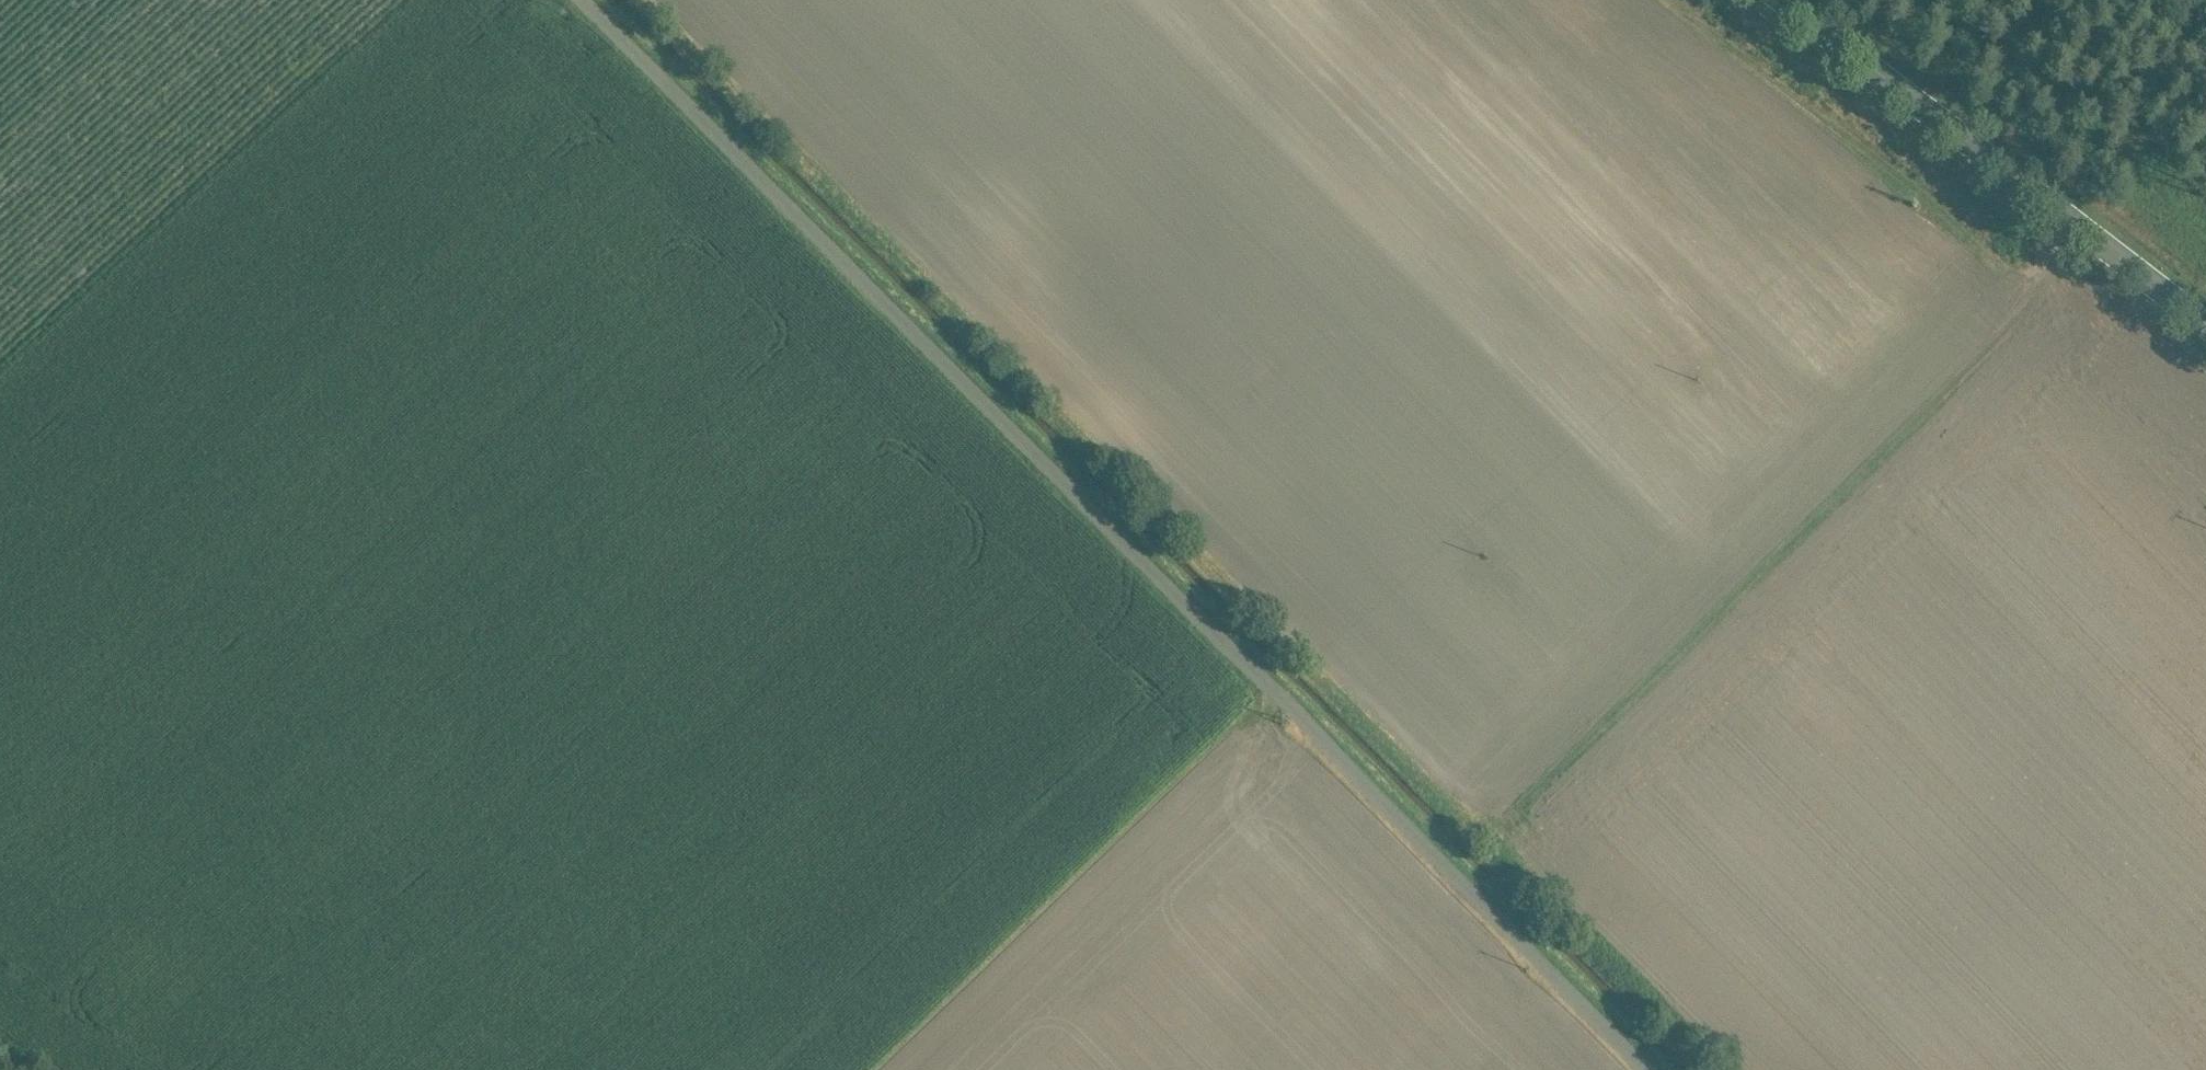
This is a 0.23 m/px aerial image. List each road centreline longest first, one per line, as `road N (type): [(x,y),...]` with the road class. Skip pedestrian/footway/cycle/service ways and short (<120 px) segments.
road 1 (unclassified): [(583,0),(1650,1069)]
road 2 (tertiary): [(2205,324),(1801,0)]

